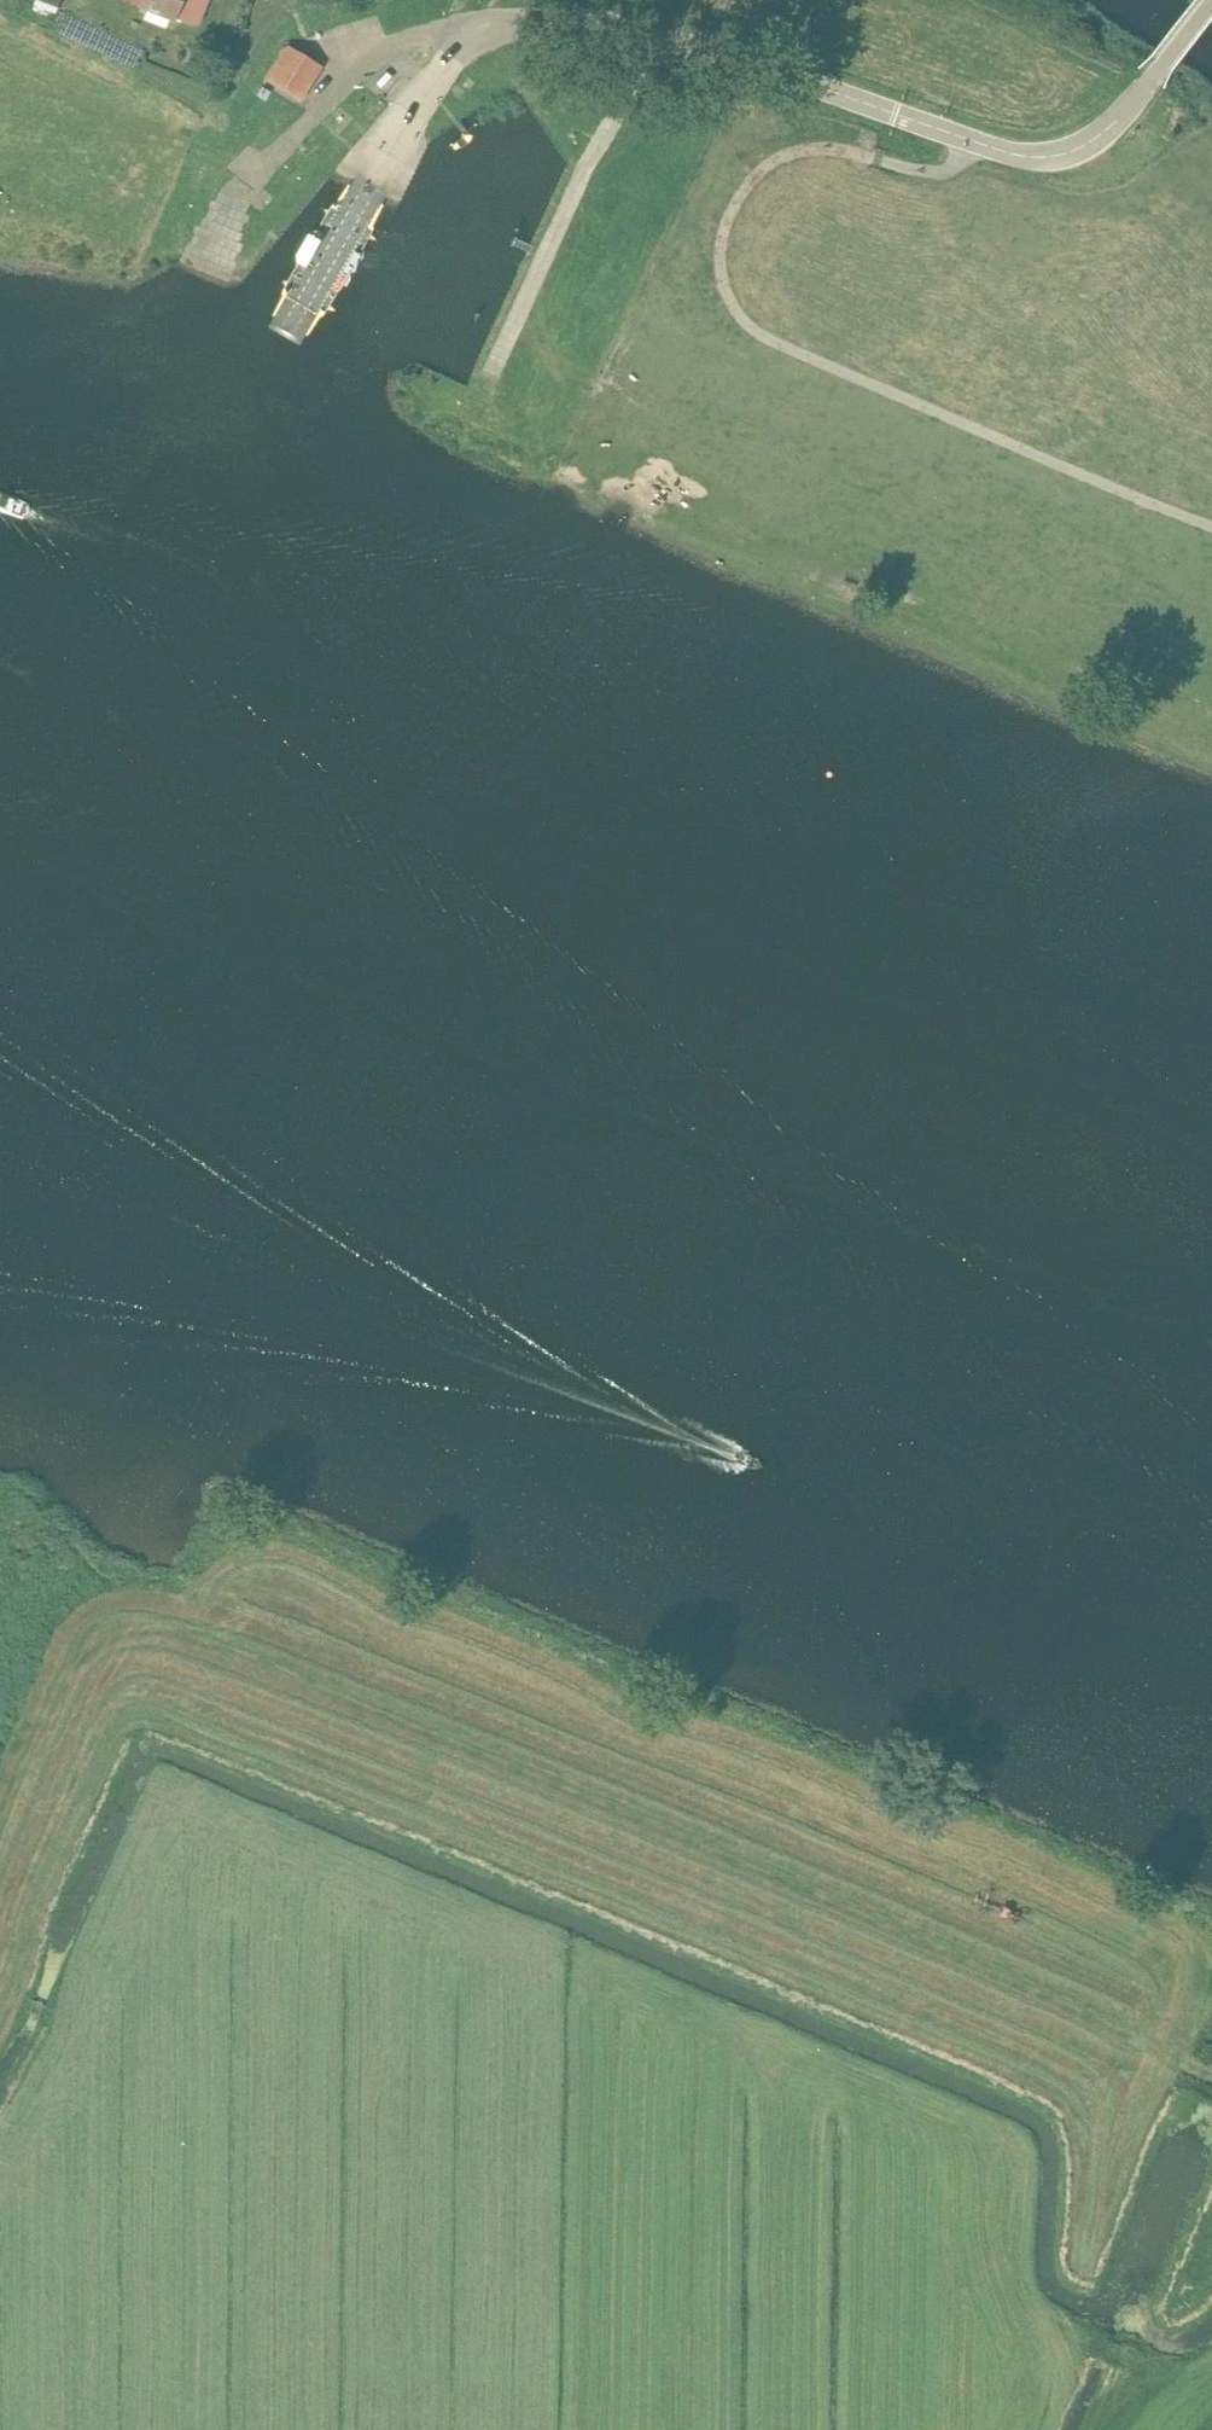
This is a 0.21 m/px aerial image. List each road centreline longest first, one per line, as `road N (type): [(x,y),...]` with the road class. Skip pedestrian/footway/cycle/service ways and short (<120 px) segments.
road 1 (tertiary): [(373,187),(437,79),(469,47),(529,25),(599,26),(676,42),(1026,159),(1064,156),(1135,109),(1211,7)]

